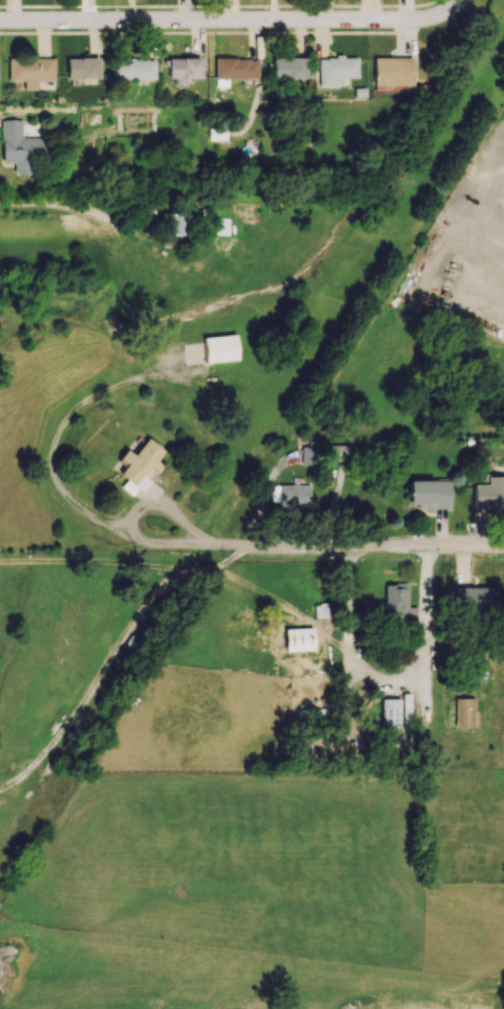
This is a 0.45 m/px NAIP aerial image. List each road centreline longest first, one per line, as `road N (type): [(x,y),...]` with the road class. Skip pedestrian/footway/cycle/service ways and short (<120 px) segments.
road 1 (residential): [(460,0),(433,22),(413,24),(0,21)]
road 2 (residential): [(503,547),(208,547)]

